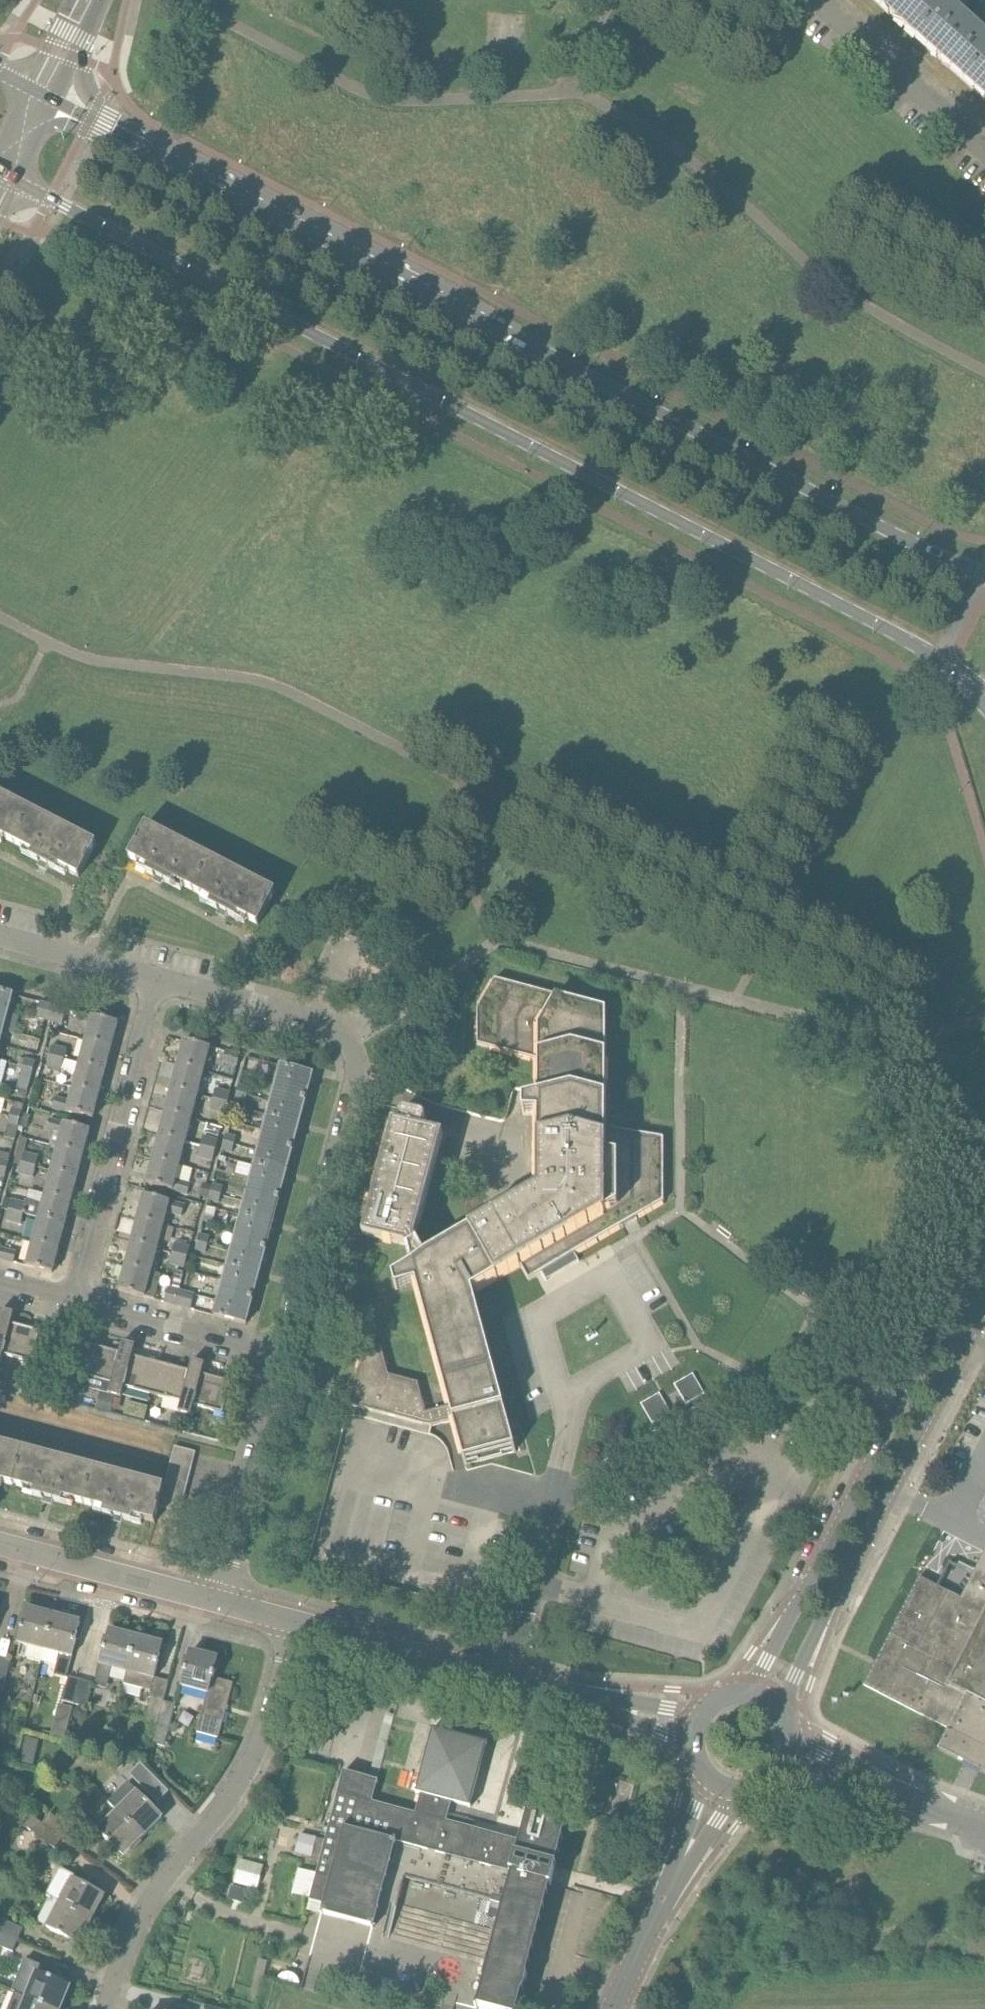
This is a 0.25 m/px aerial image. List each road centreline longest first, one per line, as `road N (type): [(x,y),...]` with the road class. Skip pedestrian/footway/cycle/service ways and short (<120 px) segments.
road 1 (primary): [(2,174),(916,642),(984,695)]
road 2 (primary): [(984,572),(41,95)]
road 3 (residential): [(285,1356),(353,1103),(360,1065),(354,1048),(323,1020),(157,976)]
road 4 (tertiary): [(984,1240),(828,1550),(744,1691)]
road 5 (tertiary): [(782,1707),(984,1308)]
road 6 (residential): [(109,2008),(146,1912),(255,1753),(300,1622)]
road 7 (residential): [(696,1729),(300,1622)]
road 8 (residential): [(74,1302),(157,976)]
road 9 (residential): [(219,1600),(285,1356)]
road 10 (tertiary): [(614,2008),(722,1787)]
road 11 (residential): [(219,1600),(0,1542)]
road 12 (residential): [(984,146),(822,0)]
road 13 (residential): [(285,1356),(74,1302)]
road 14 (residential): [(984,1824),(793,1759)]
road 15 (residential): [(157,976),(0,934)]

